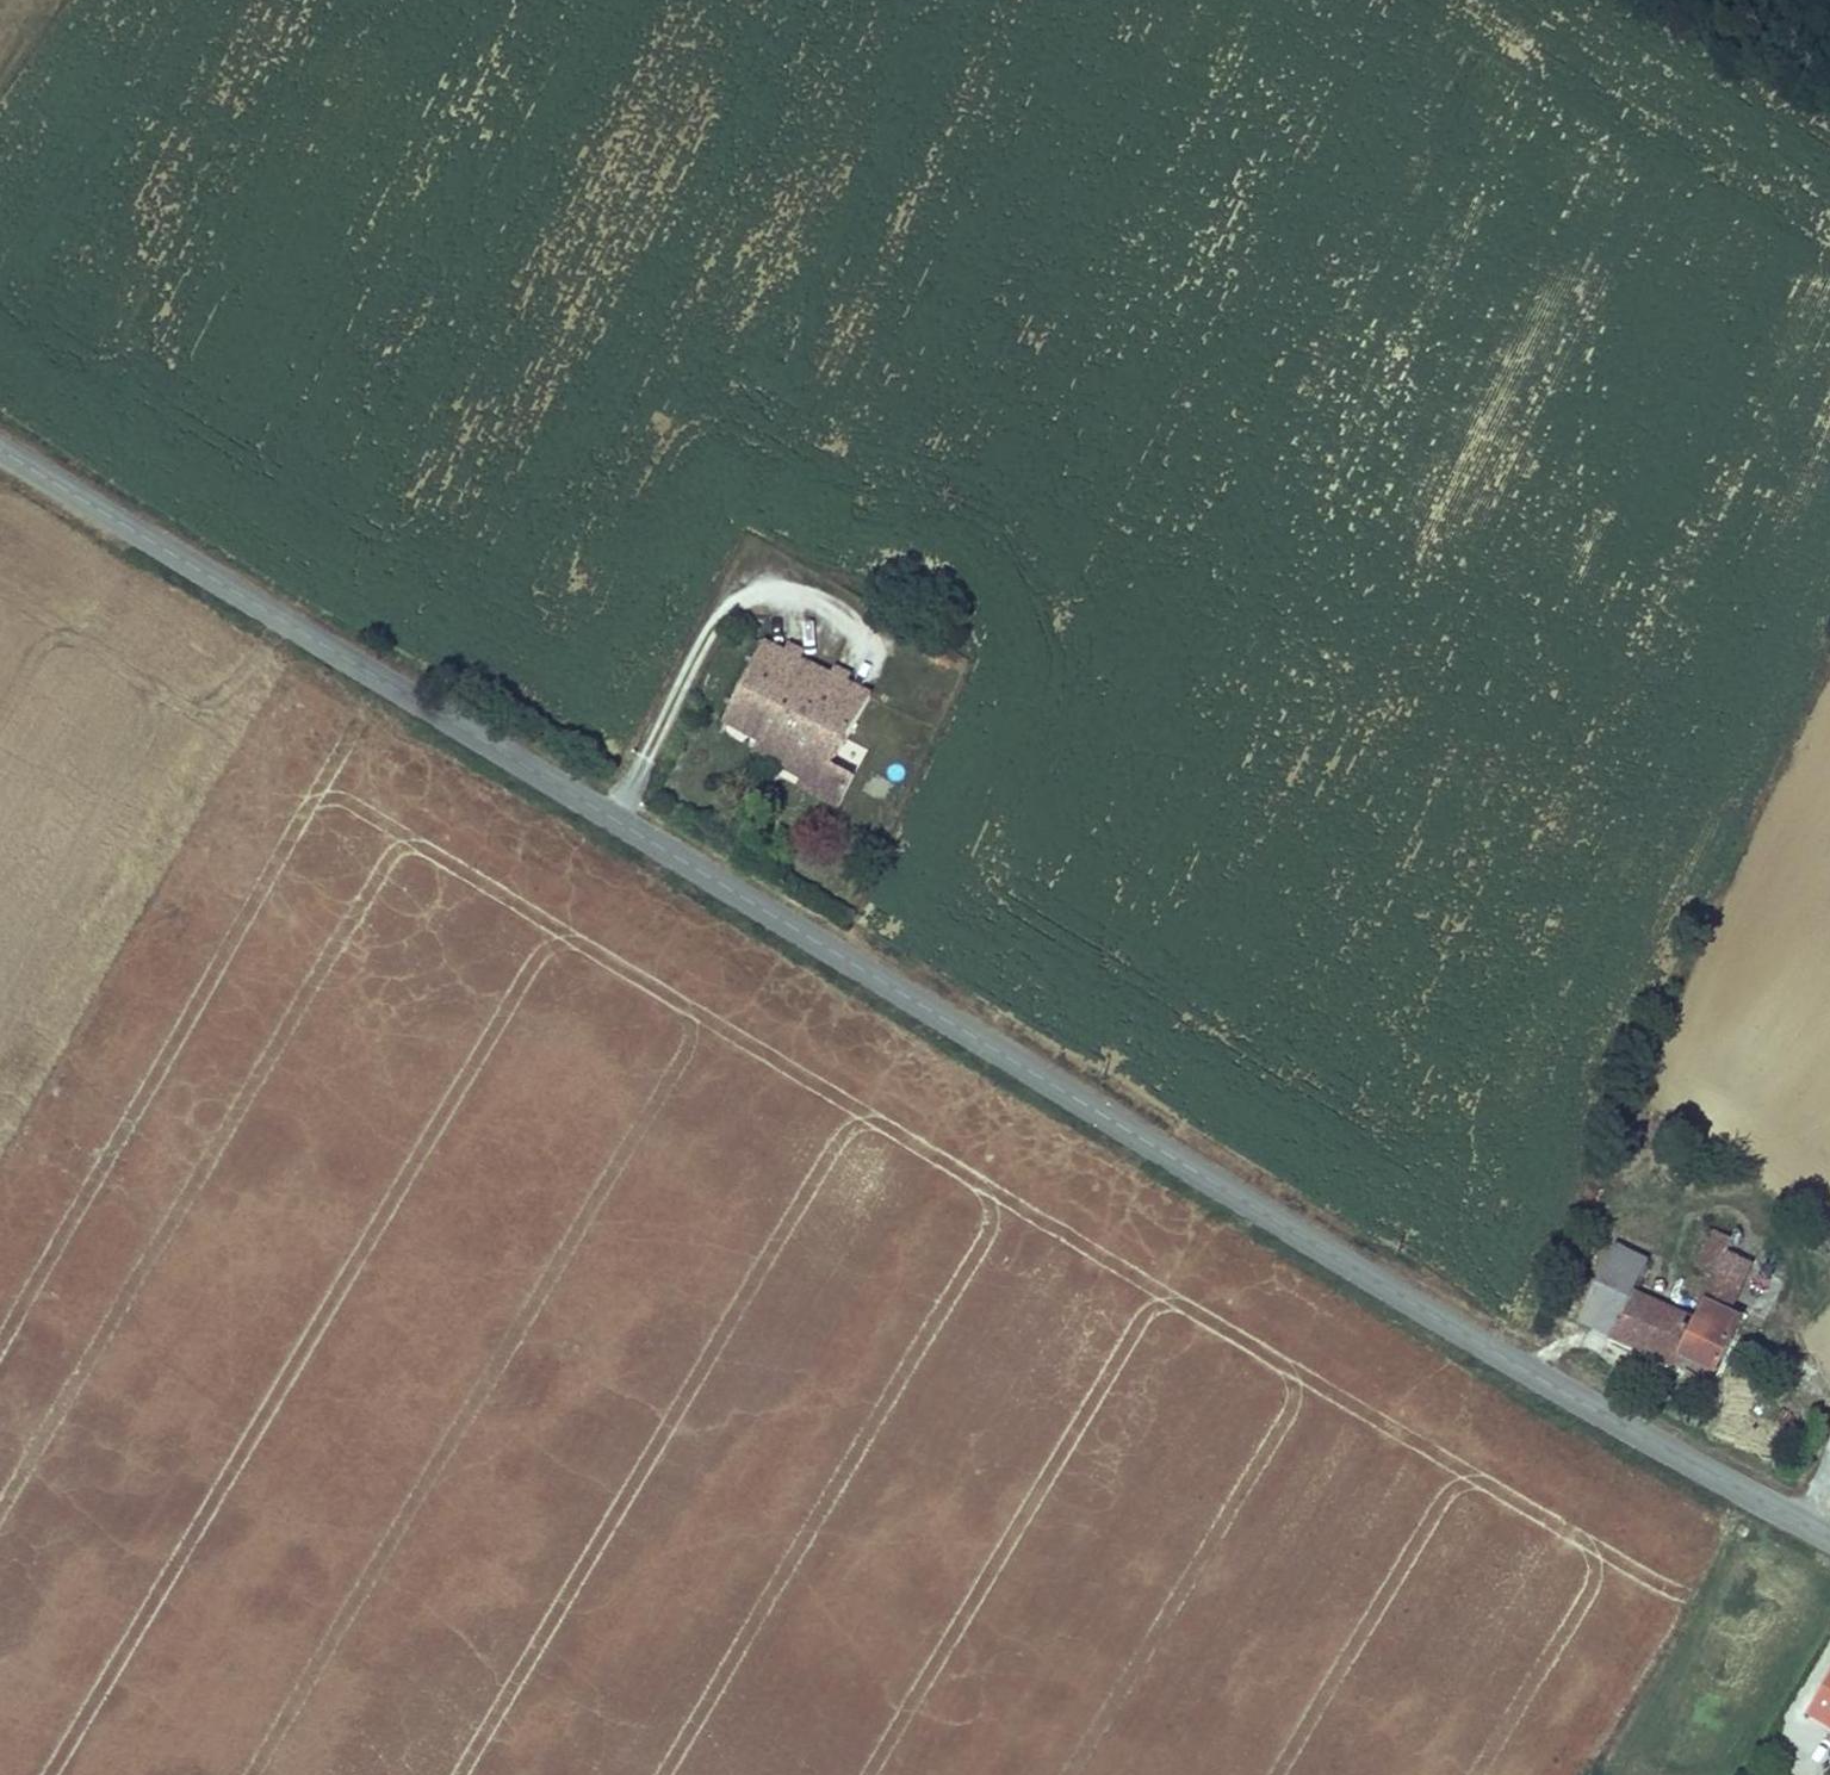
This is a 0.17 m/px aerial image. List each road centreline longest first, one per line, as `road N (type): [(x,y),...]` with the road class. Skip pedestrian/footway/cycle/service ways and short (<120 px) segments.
road 1 (tertiary): [(0,444),(1448,1324),(1829,1536)]

